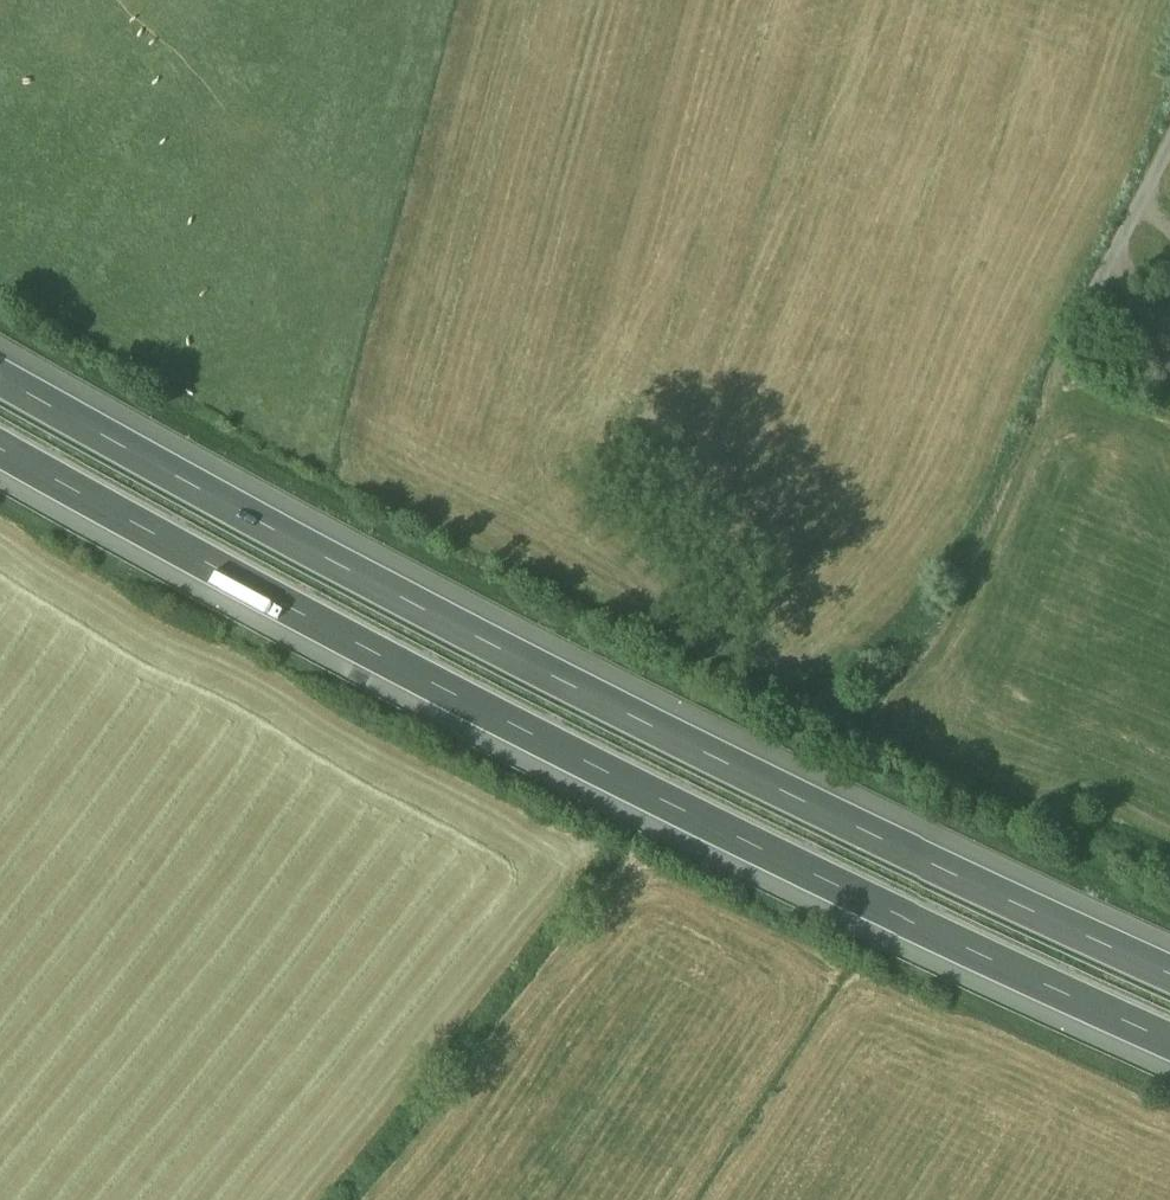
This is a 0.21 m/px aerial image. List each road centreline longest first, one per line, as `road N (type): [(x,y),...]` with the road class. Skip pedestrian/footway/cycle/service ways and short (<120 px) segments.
road 1 (motorway): [(1169,975),(555,679),(0,379)]
road 2 (motorway): [(0,450),(523,733),(1169,1041)]
road 3 (track): [(852,707),(887,689),(937,641),(1104,278)]
road 4 (unclassified): [(1104,278),(1169,149)]

